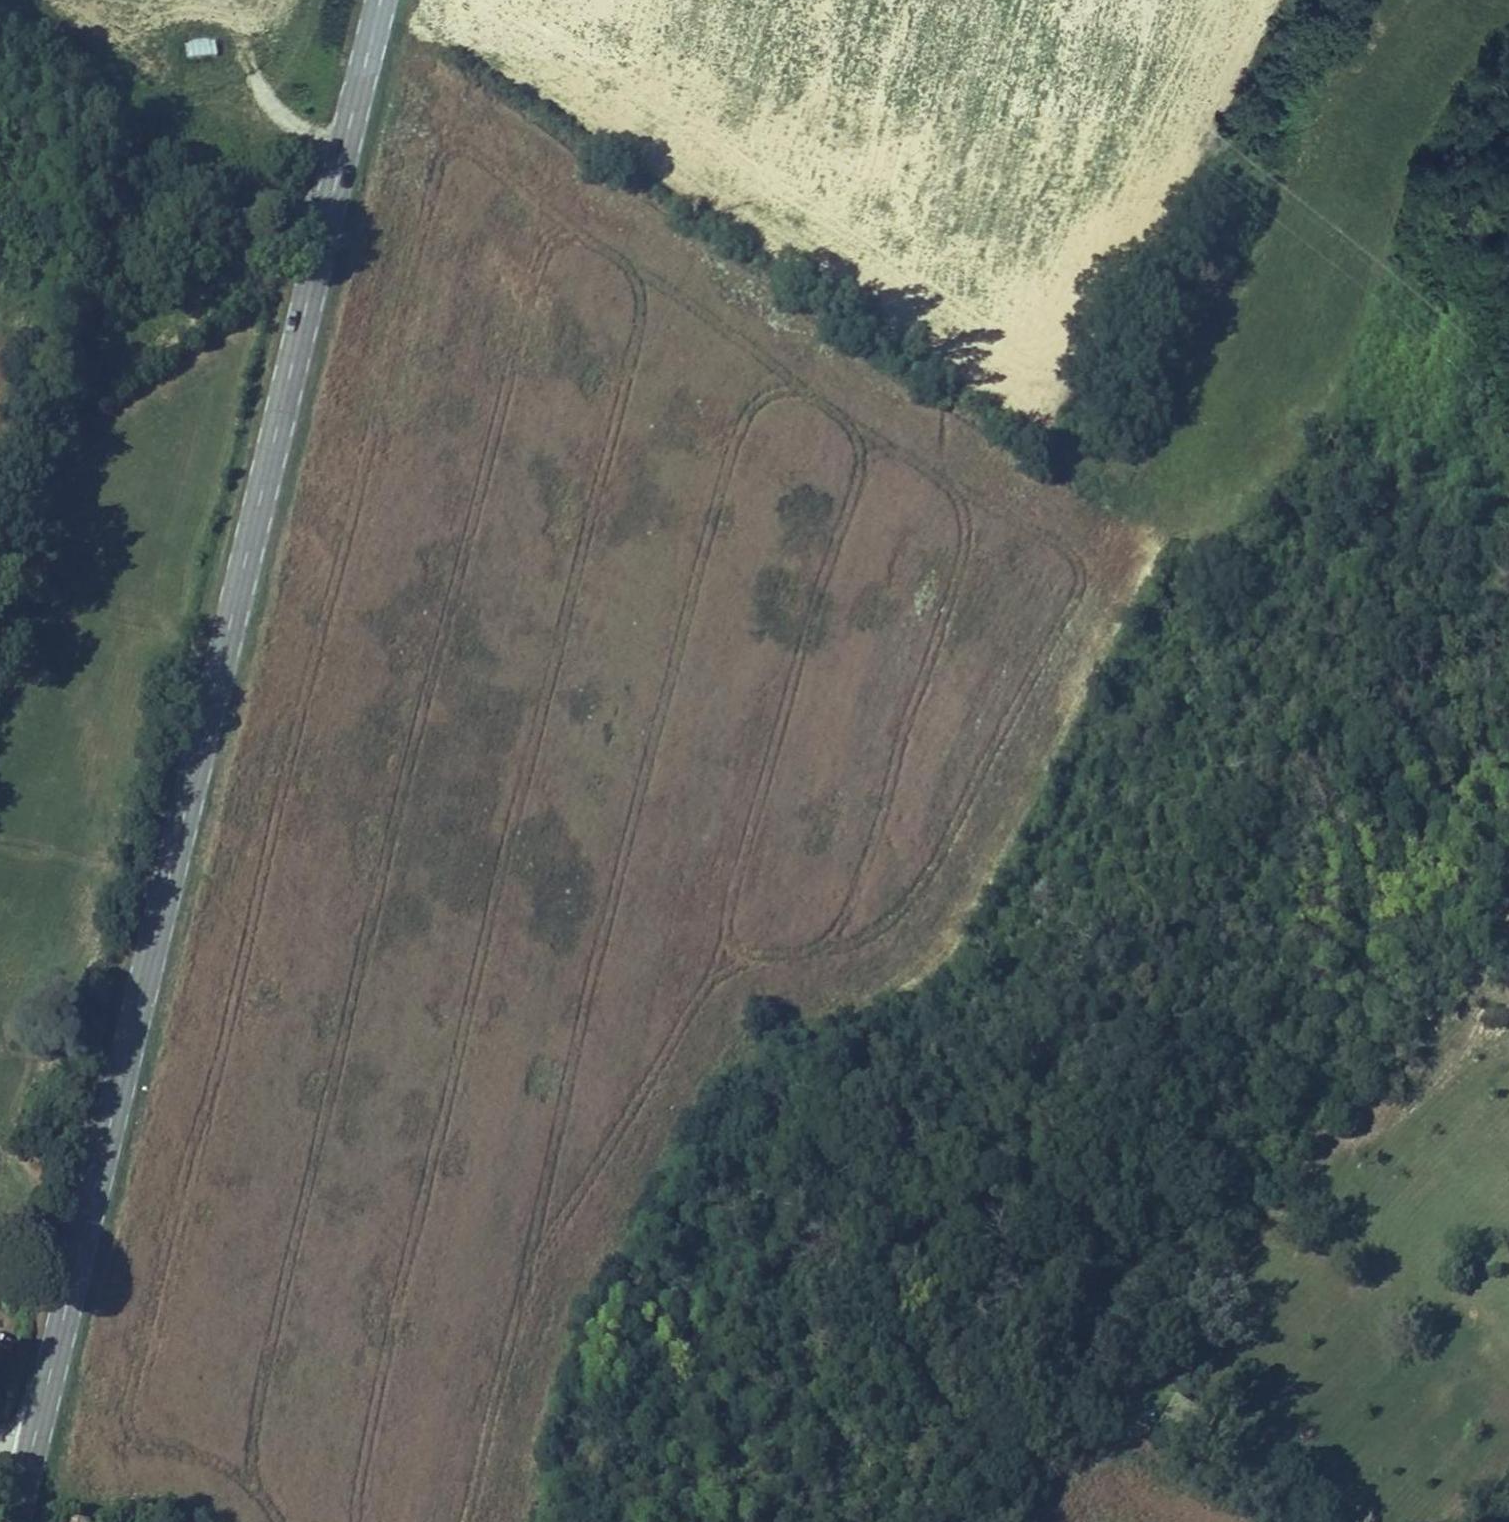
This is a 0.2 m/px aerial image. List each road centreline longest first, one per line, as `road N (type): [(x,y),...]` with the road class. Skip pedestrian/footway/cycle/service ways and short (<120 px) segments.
road 1 (secondary): [(20,1521),(379,0)]

